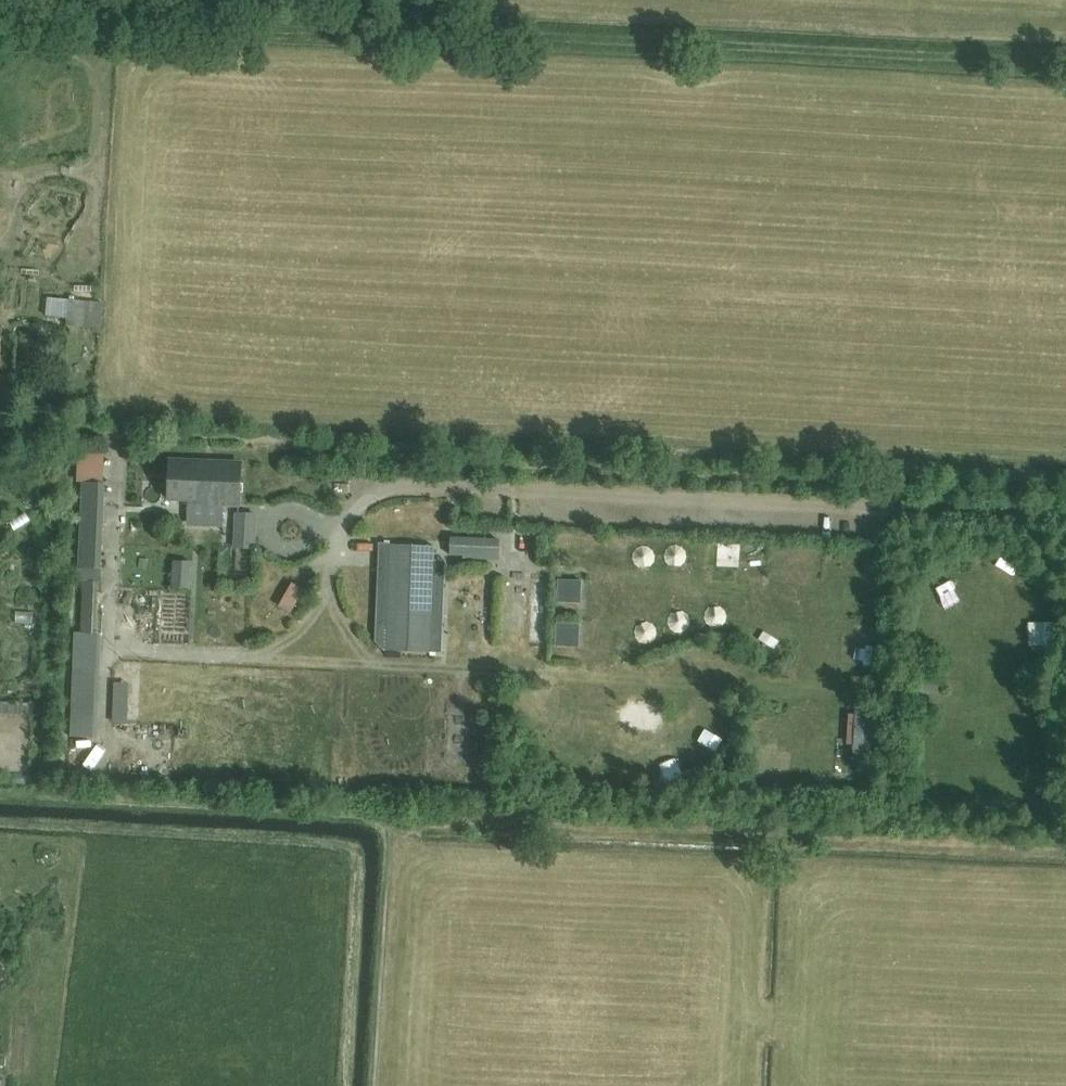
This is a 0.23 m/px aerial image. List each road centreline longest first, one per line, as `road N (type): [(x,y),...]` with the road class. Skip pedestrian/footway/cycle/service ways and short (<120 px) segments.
road 1 (track): [(1065,518),(409,485),(351,480),(338,472),(334,453),(283,443),(0,426)]
road 2 (track): [(1065,68),(0,15)]
road 3 (track): [(111,646),(968,695)]
road 4 (track): [(0,246),(10,238),(22,175),(99,171),(98,85)]
road 5 (track): [(409,485),(363,502),(331,552),(327,593),(379,667)]

